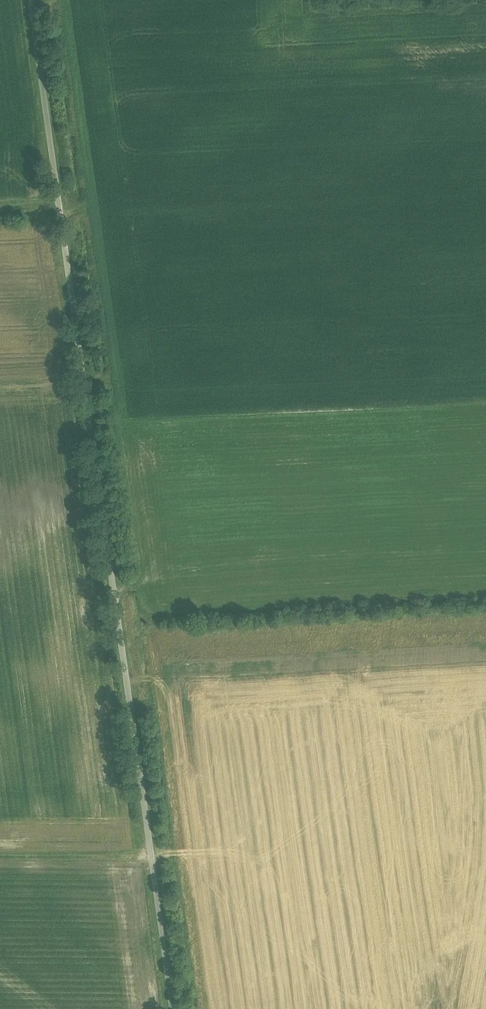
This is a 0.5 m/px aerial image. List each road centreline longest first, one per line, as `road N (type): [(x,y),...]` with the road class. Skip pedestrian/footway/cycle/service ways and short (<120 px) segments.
road 1 (unclassified): [(172,1008),(31,0)]

